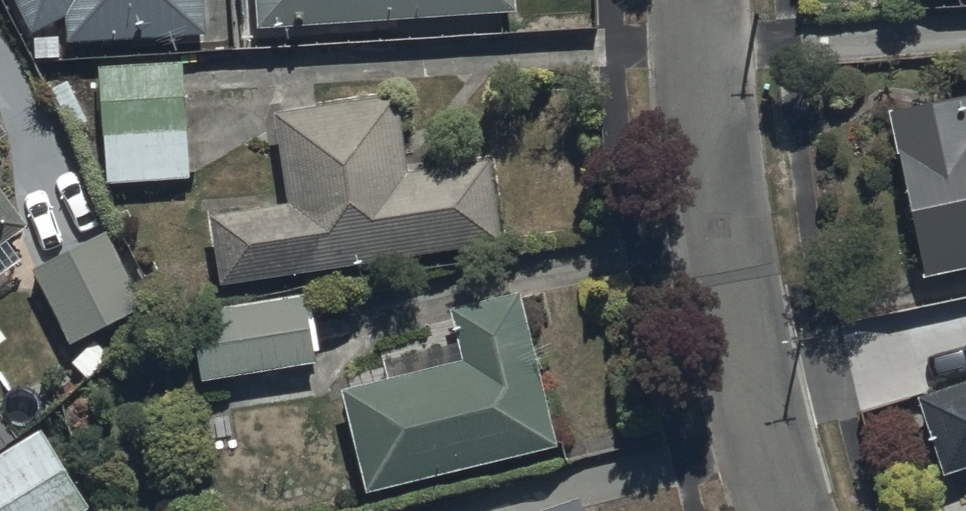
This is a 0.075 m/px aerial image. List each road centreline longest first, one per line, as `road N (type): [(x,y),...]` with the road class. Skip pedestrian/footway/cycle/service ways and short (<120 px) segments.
road 1 (residential): [(705,0),(721,205),(789,510)]

